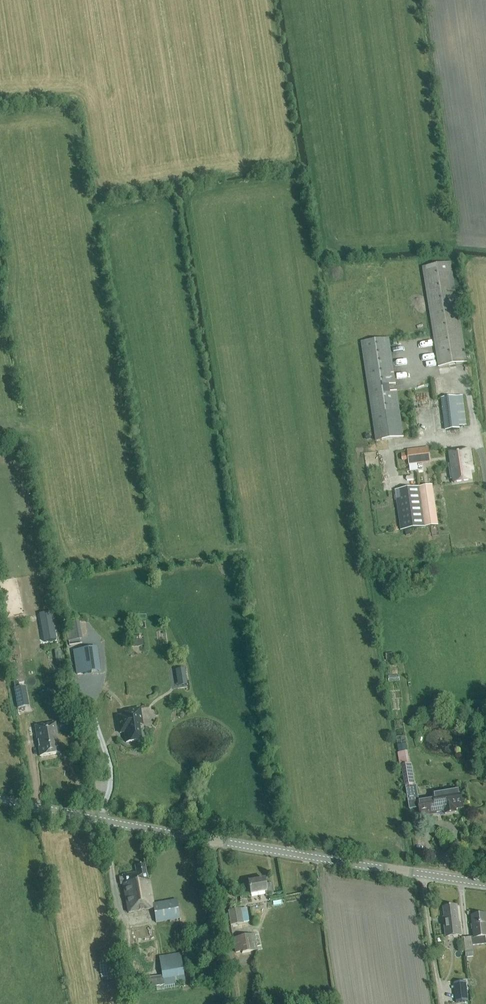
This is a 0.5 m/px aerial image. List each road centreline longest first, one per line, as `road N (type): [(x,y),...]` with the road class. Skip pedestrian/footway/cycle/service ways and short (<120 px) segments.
road 1 (tertiary): [(0,799),(485,884)]
road 2 (track): [(212,838),(239,1003)]
road 3 (track): [(443,1003),(422,874)]

